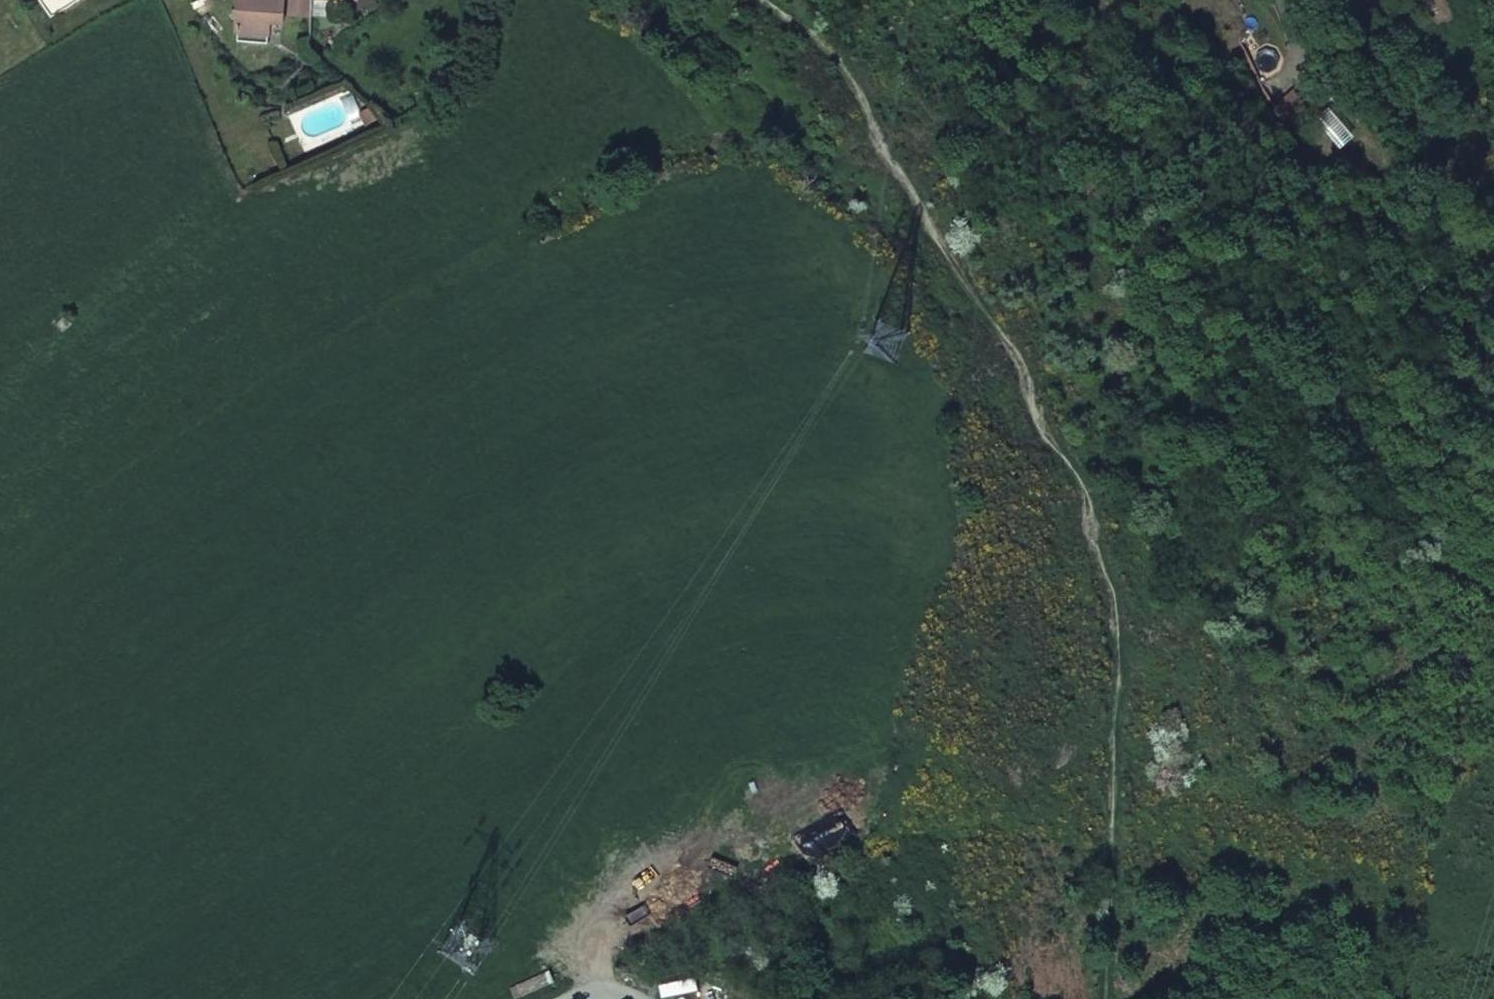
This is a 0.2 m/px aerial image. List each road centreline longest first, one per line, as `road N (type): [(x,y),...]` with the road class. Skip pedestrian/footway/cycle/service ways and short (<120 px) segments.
road 1 (track): [(775,0),(893,100),(933,166),(970,294),(1074,469),(1101,555),(1114,719),(1109,998)]

